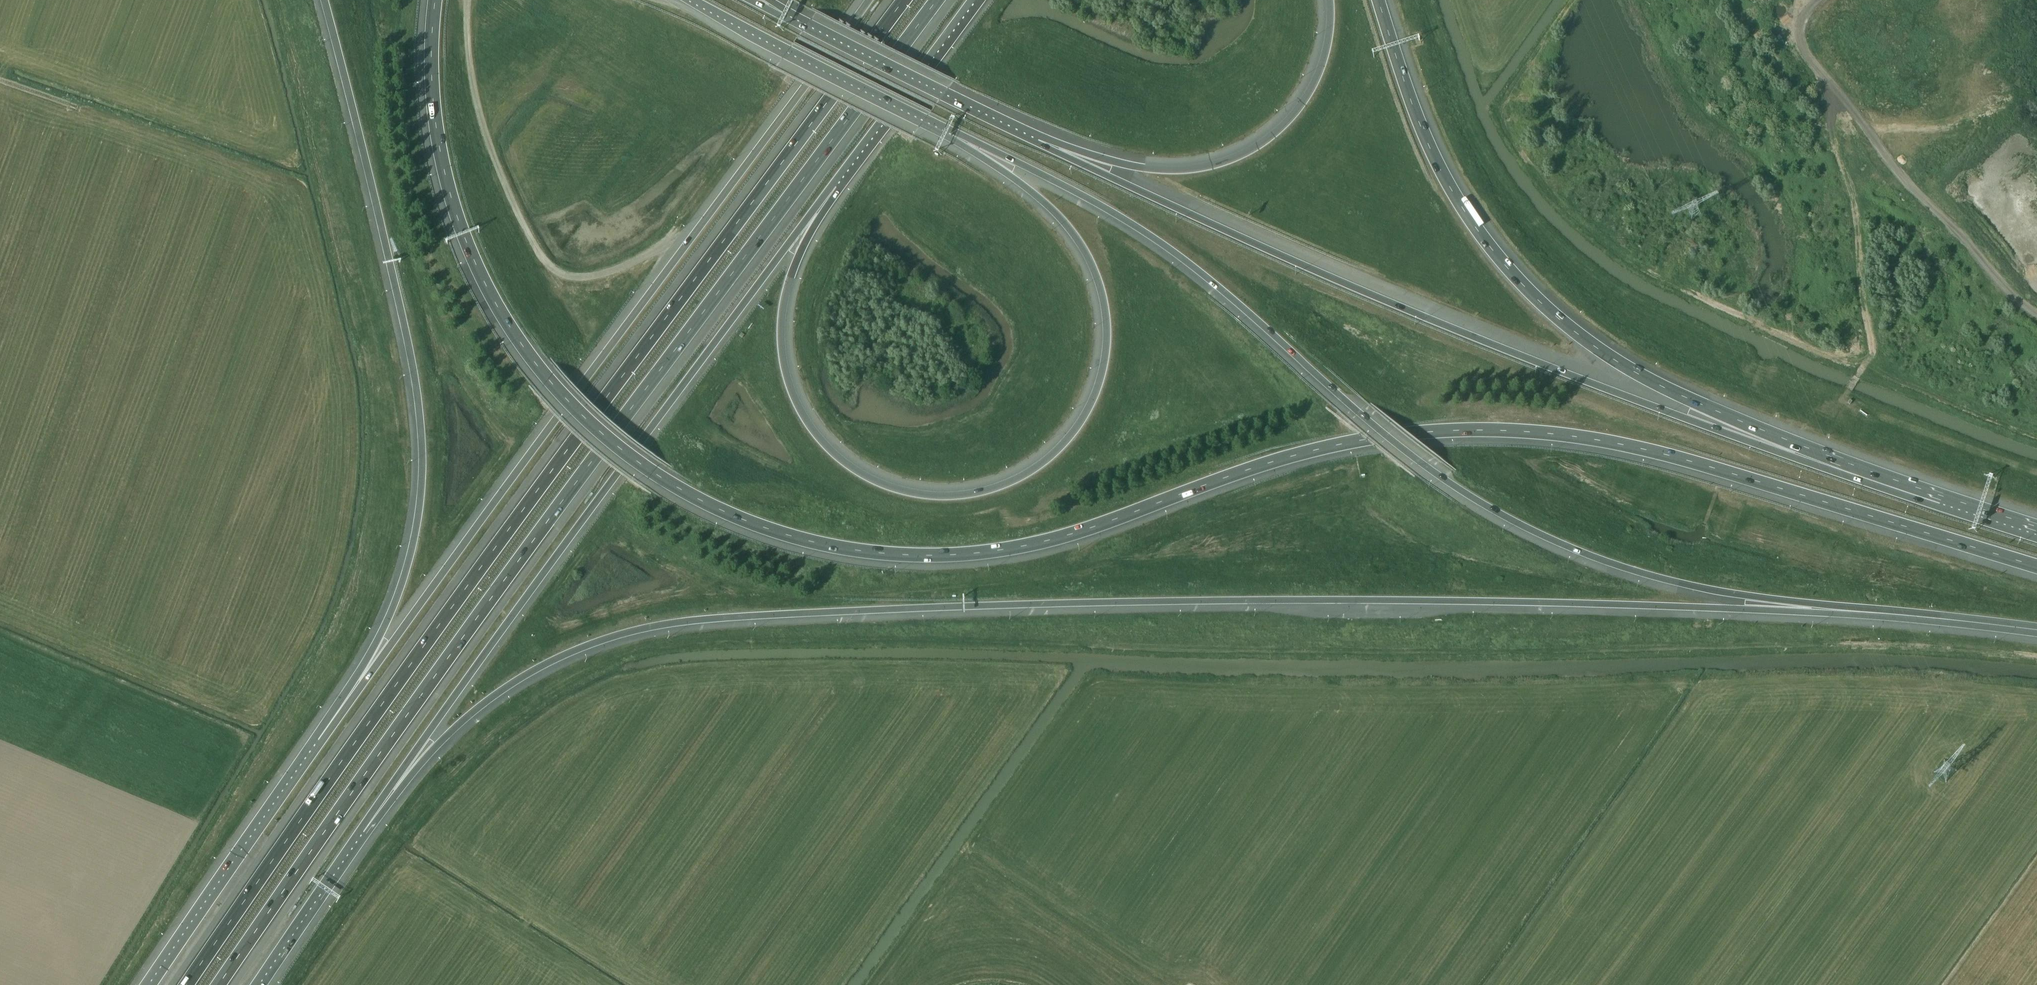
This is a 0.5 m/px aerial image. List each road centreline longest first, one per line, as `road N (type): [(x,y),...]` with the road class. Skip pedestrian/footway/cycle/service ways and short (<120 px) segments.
road 1 (motorway): [(435,0),(434,120),(472,259),(498,311),(549,380),(618,447),(705,503),(775,531),(886,554),(988,553),(1044,544),(1276,458),(1341,443),(1513,429),(1676,458),(2036,567)]
road 2 (motorway): [(361,829),(454,730),(531,672),(589,645),(693,621),(1243,600),(1875,613)]
road 3 (motorway): [(904,0),(374,714),(187,984)]
road 4 (motorway): [(220,984),(937,0)]
road 5 (motorway): [(952,131),(1084,195),(1198,268),(1425,464),(1529,529),(1670,581),(1875,613)]
road 6 (motorway): [(1944,501),(1779,452),(1391,304),(1035,142)]
road 7 (motorway): [(869,0),(310,758)]
road 8 (motorway): [(952,131),(1064,222),(1103,299),(1106,346),(1088,409),(1057,450),(1013,481),(943,496),(891,487),(848,464),(803,414),(789,385),(782,318),(800,256),(834,185)]
road 9 (motorway): [(361,829),(834,185)]
road 10 (motorway): [(1944,501),(1681,394),(1561,319),(1495,250),(1450,185),(1413,103),(1380,0)]
road 11 (motorway): [(324,0),(408,340),(422,478),(391,613),(310,758)]
road 12 (track): [(689,240),(585,277),(557,274),(545,262),(488,137),(473,87),(467,0)]
road 13 (motorway): [(1331,0),(1318,80),(1286,123),(1243,153),(1210,165),(1149,168),(1035,142)]
road 14 (motorway): [(694,0),(952,131)]
road 15 (motorway): [(1035,142),(782,17)]
road 16 (motorway): [(310,758),(153,984)]
road 17 (motorway): [(834,185),(971,0)]
road 18 (motorway): [(254,984),(361,829)]
road 19 (motorway): [(1875,613),(2036,630)]

